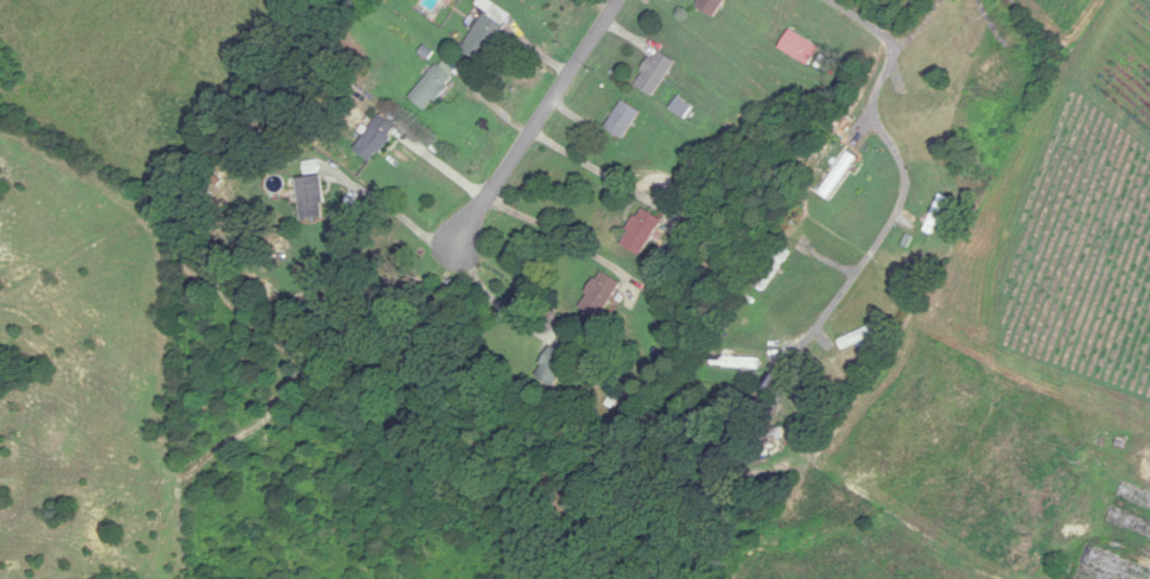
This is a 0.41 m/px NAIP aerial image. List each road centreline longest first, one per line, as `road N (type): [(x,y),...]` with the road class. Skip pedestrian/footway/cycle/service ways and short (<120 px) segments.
road 1 (residential): [(620,0),(458,243)]

